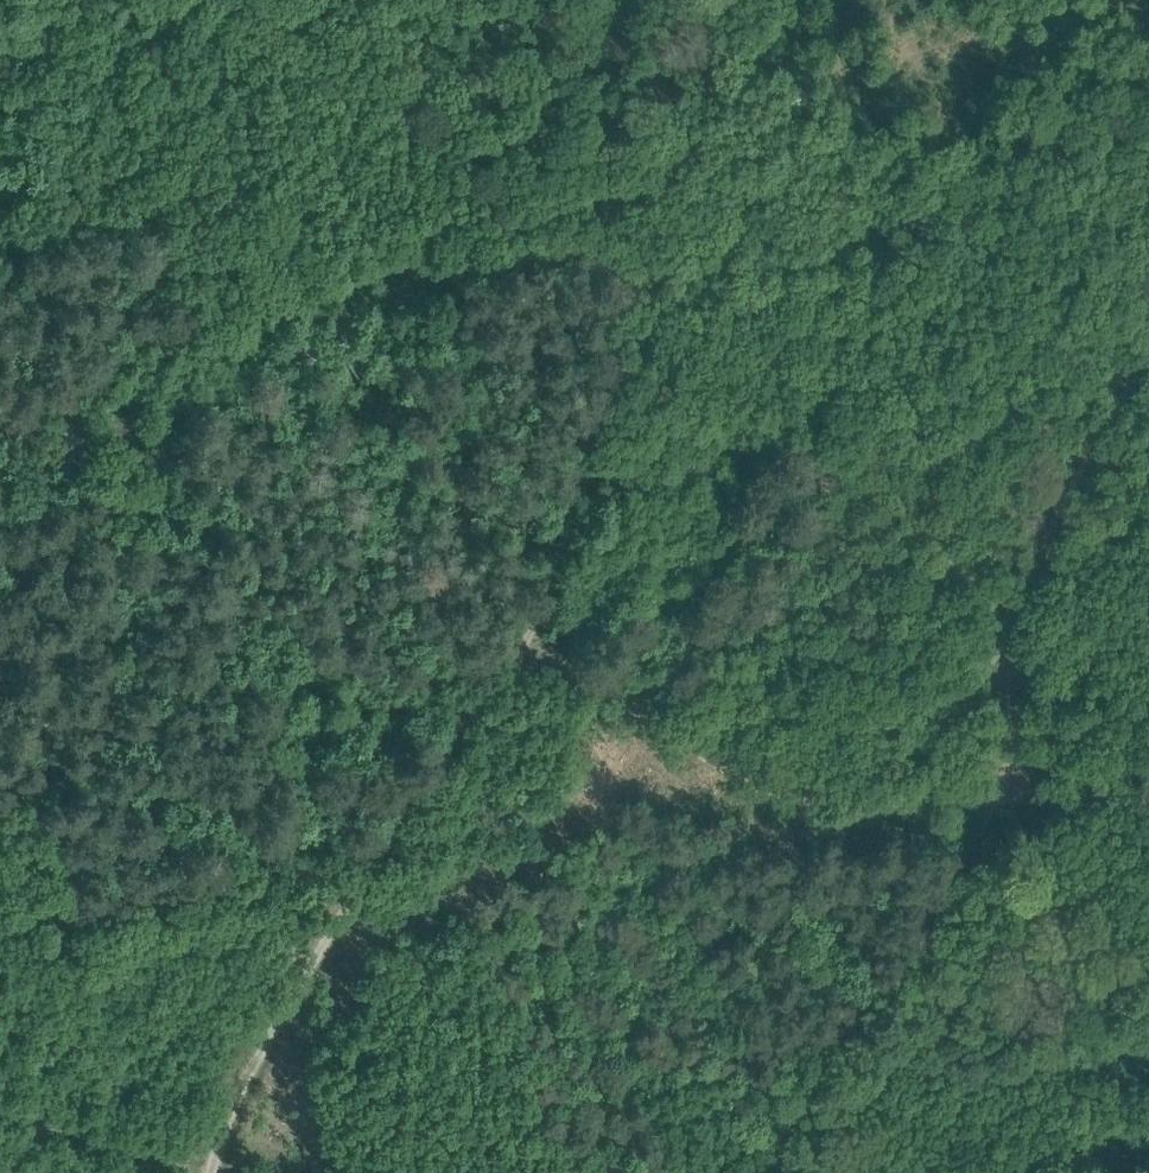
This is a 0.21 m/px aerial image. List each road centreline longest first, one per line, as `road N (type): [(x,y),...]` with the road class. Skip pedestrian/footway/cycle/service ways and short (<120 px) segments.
road 1 (track): [(773,1172),(823,1064),(930,926),(1006,770),(1016,714),(1003,665),(1009,600),(1032,561),(1044,505),(1148,351)]

